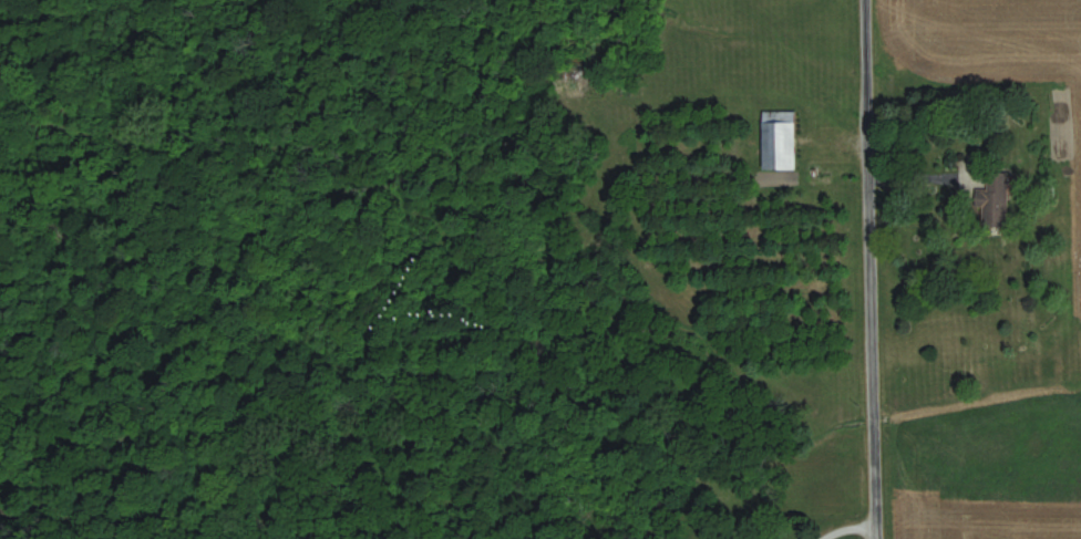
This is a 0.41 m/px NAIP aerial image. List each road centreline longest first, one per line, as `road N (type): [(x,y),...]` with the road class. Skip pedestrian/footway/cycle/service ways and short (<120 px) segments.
road 1 (residential): [(872,538),(863,0)]

